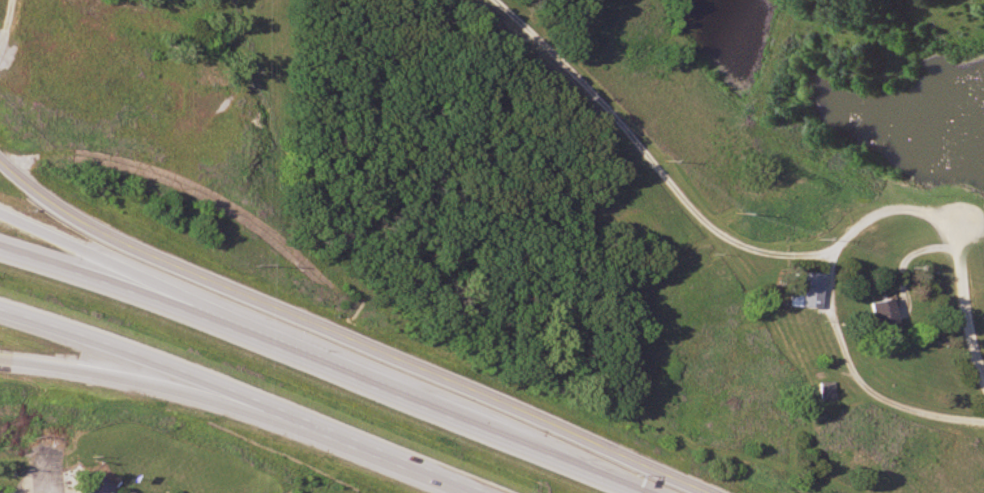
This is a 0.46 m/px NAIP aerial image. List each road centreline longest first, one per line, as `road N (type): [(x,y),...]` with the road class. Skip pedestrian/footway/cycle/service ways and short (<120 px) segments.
road 1 (residential): [(0,158),(52,204),(625,457)]
road 2 (trunk): [(640,492),(338,369),(0,250)]
road 3 (residential): [(496,0),(551,49),(696,212),(751,249),(826,247),(900,192)]
road 4 (trunk): [(0,312),(124,352),(482,492)]
road 5 (residential): [(983,379),(963,335),(950,235),(927,204),(783,144),(761,119),(764,73),(797,8)]
road 6 (trunk): [(338,369),(0,211)]
road 7 (trunk): [(0,364),(116,374),(305,422)]
road 8 (residential): [(826,247),(825,293),(862,388),(983,412)]

